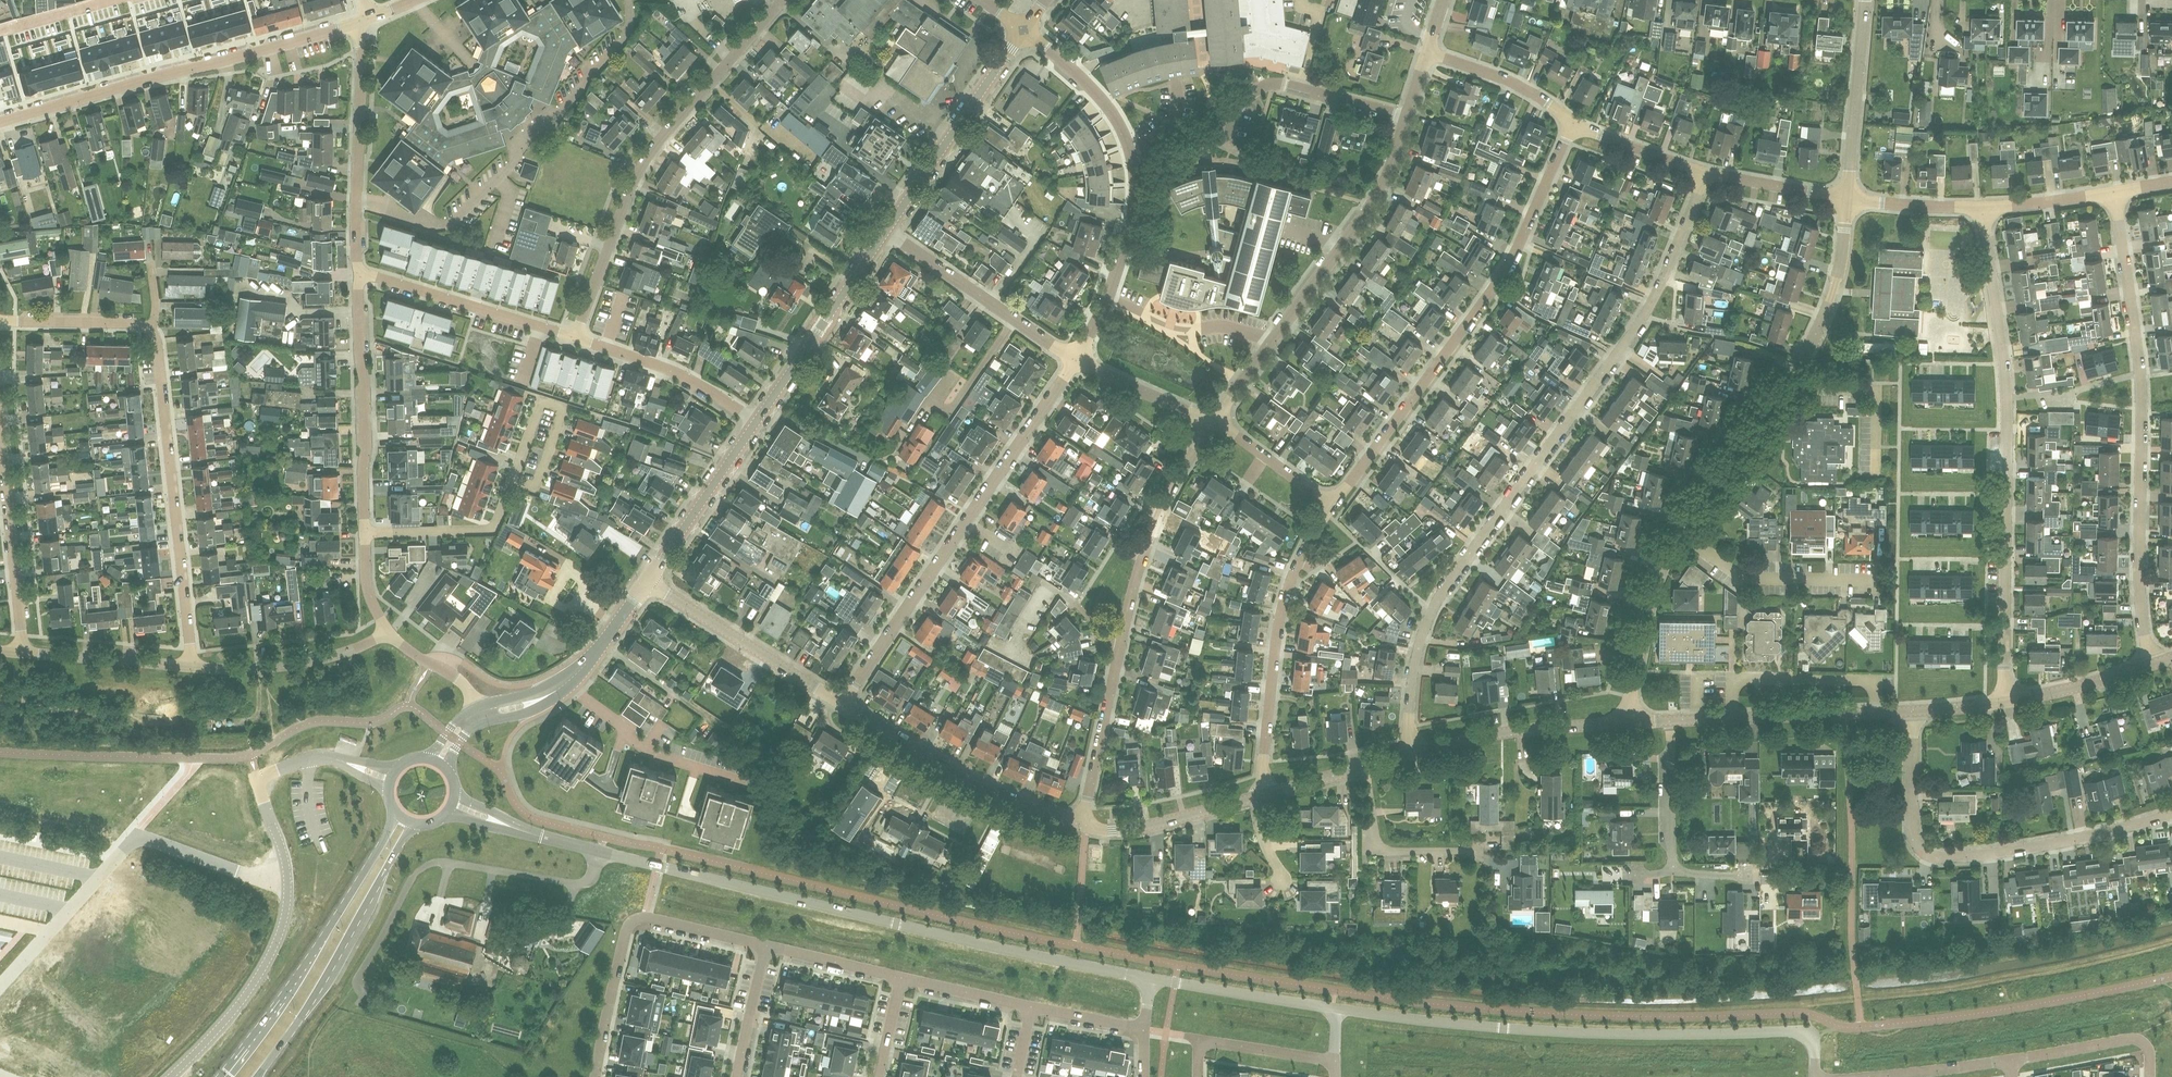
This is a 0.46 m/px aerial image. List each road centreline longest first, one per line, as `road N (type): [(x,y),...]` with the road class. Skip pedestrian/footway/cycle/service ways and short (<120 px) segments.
road 1 (residential): [(1409,754),(1415,669),(1431,611),(1642,319),(1705,173)]
road 2 (residential): [(1630,722),(1662,563),(1820,328),(1834,291),(1848,199)]
road 3 (residential): [(601,852),(1153,979)]
road 4 (residential): [(1337,1008),(1559,1031),(1789,1029),(1811,1036),(1815,1076)]
road 5 (residential): [(190,666),(151,330),(0,320)]
road 6 (residential): [(1333,506),(1518,248),(1573,122)]
road 7 (residential): [(1083,826),(1140,568),(1211,421)]
road 8 (residential): [(842,703),(1075,361)]
road 9 (residential): [(575,338),(645,161),(786,0)]
road 10 (residential): [(1911,712),(1913,836),(1920,851),(1940,858),(2054,845),(2171,813)]
road 11 (residential): [(356,203),(435,227),(450,223),(627,36),(629,0)]
road 12 (unclassified): [(0,122),(355,25)]
road 13 (unclassified): [(170,1076),(233,1013),(280,935),(287,866),(257,779)]
road 14 (residential): [(601,852),(584,886),(426,867),(355,985)]
road 15 (residential): [(1109,299),(1136,195),(1126,141),(1096,92),(1023,31)]
road 16 (tertiary): [(397,813),(289,993),(226,1076)]
road 17 (residential): [(1262,795),(1281,612),(1302,552),(1333,506)]
road 18 (residential): [(2004,701),(2006,398)]
road 19 (tertiary): [(256,1076),(308,1007),(415,824)]
road 20 (residential): [(766,949),(635,919),(596,1076)]
road 21 (residential): [(2149,666),(2138,581),(2140,373)]
road 22 (residential): [(1083,826),(983,786),(842,703)]
road 23 (residential): [(1268,344),(1372,205),(1407,116)]
road 24 (residential): [(359,275),(365,534)]
road 25 (residential): [(1407,116),(1280,84),(1264,88),(1247,99),(1231,133),(1231,151),(1250,165)]
road 26 (tertiary): [(887,231),(1023,31)]
road 27 (residential): [(1671,720),(1911,712)]
road 28 (tertiary): [(757,422),(887,231)]
road 29 (residential): [(842,703),(647,581)]
road 30 (residential): [(1075,361),(887,231)]
road 31 (residential): [(575,338),(359,275)]
road 32 (residential): [(1409,754),(1491,735),(1630,722)]
road 33 (residential): [(565,684),(635,741),(757,785)]
road 34 (residential): [(22,652),(0,438)]
road 35 (residential): [(387,634),(301,664),(190,666)]
road 36 (residential): [(757,422),(664,367),(575,338)]
road 37 (residential): [(1848,199),(1865,0)]
road 38 (residential): [(516,478),(542,399),(567,405),(536,485)]
road 39 (tertiary): [(647,581),(757,422)]
road 40 (residential): [(2006,398),(1984,207)]
road 41 (residential): [(1483,852),(1382,850),(1365,766)]
road 42 (residential): [(365,534),(494,531),(516,478)]
road 43 (residential): [(1153,979),(1337,1008)]
road 44 (residential): [(2140,373),(2116,193)]
road 45 (residential): [(356,203),(363,63),(355,25)]
road 46 (residential): [(1083,826),(1130,829),(1255,797)]
road 47 (residential): [(190,666),(22,652)]
road 48 (residential): [(1268,344),(1224,326),(1169,326),(1109,299)]
road 49 (residential): [(2149,1076),(2149,1054),(2127,1038),(2012,1060)]
road 50 (residential): [(1573,122),(1505,79),(1427,52)]
road 51 (residential): [(1673,872),(1671,720)]
road 52 (residential): [(2004,701),(2149,666)]
road 53 (residential): [(1333,506),(1211,421)]
road 54 (residential): [(1211,421),(1075,361)]
road 55 (residential): [(1848,199),(1705,173)]
road 56 (residential): [(1705,173),(1573,122)]
road 57 (residential): [(2006,398),(2070,393),(2140,373)]
road 58 (residential): [(899,979),(766,949)]
road 59 (residential): [(1984,207),(1848,199)]
road 60 (residential): [(1200,1039),(1334,1060)]
road 61 (residential): [(2012,1060),(1879,1076)]
road 62 (residential): [(2116,193),(1984,207)]
road 63 (residential): [(1029,1004),(899,979)]
road 64 (tertiary): [(565,684),(647,581)]
road 65 (residential): [(766,949),(739,1076)]

